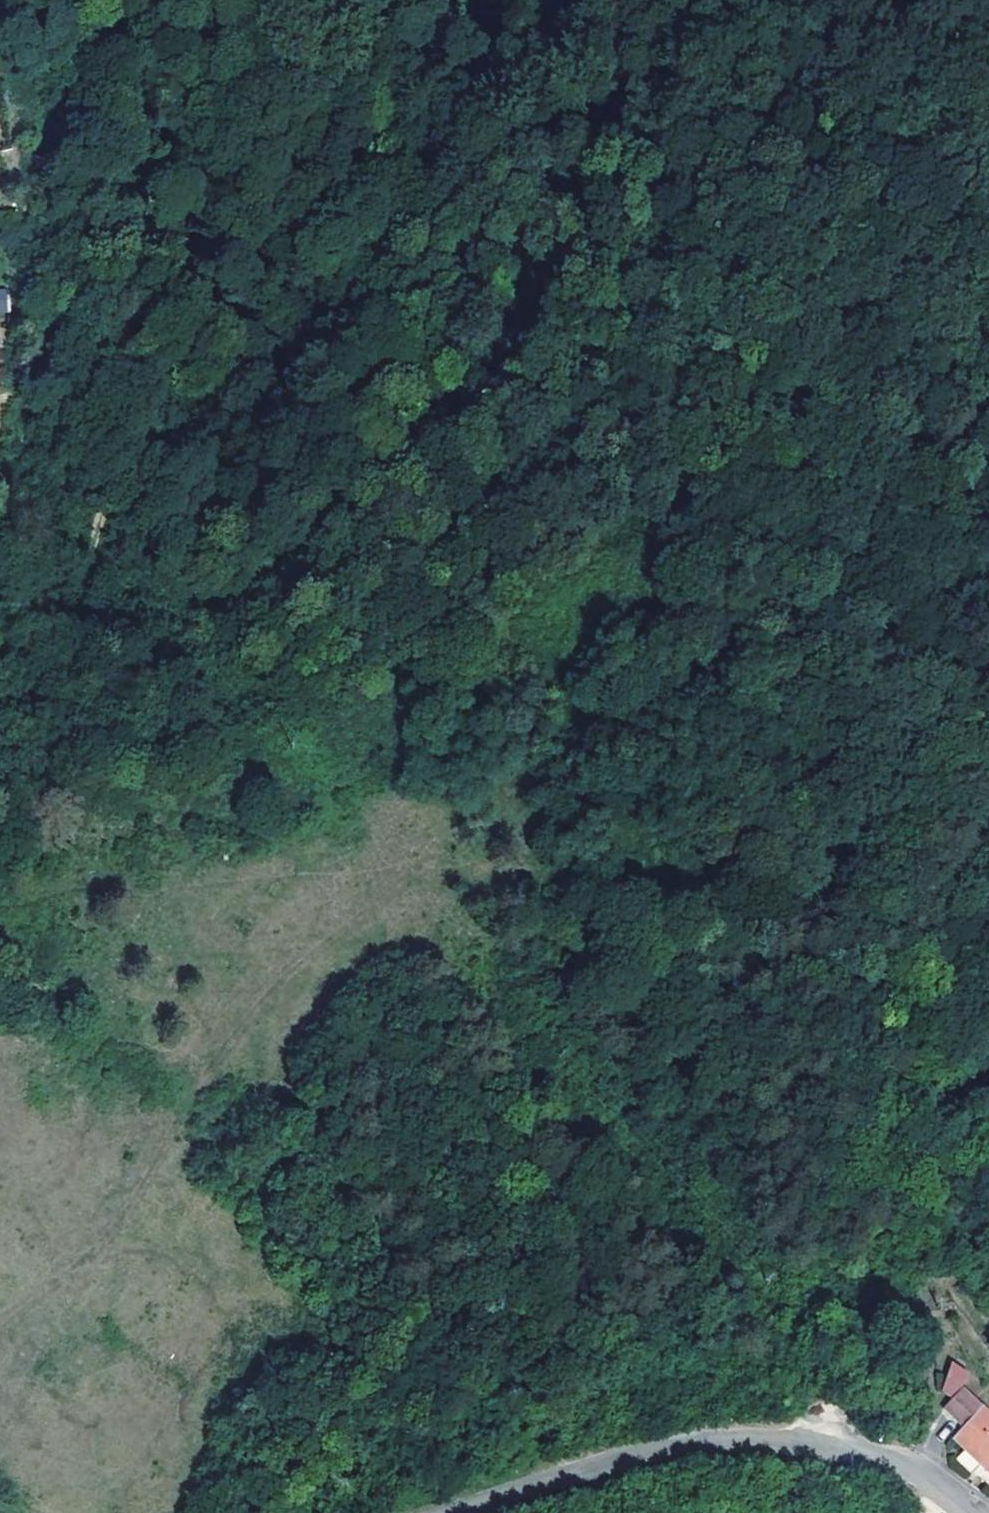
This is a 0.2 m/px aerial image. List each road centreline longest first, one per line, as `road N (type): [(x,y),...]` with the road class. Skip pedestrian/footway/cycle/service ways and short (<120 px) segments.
road 1 (track): [(504,0),(426,151),(160,534),(87,565)]
road 2 (unclassified): [(447,1512),(539,1482),(734,1443),(842,1451),(933,1485),(965,1512)]
road 3 (track): [(0,662),(37,632),(87,565),(142,463),(180,332),(178,306)]
road 4 (track): [(123,0),(178,306)]
road 5 (track): [(933,1485),(920,1391),(921,1296),(943,1295),(988,1354)]

